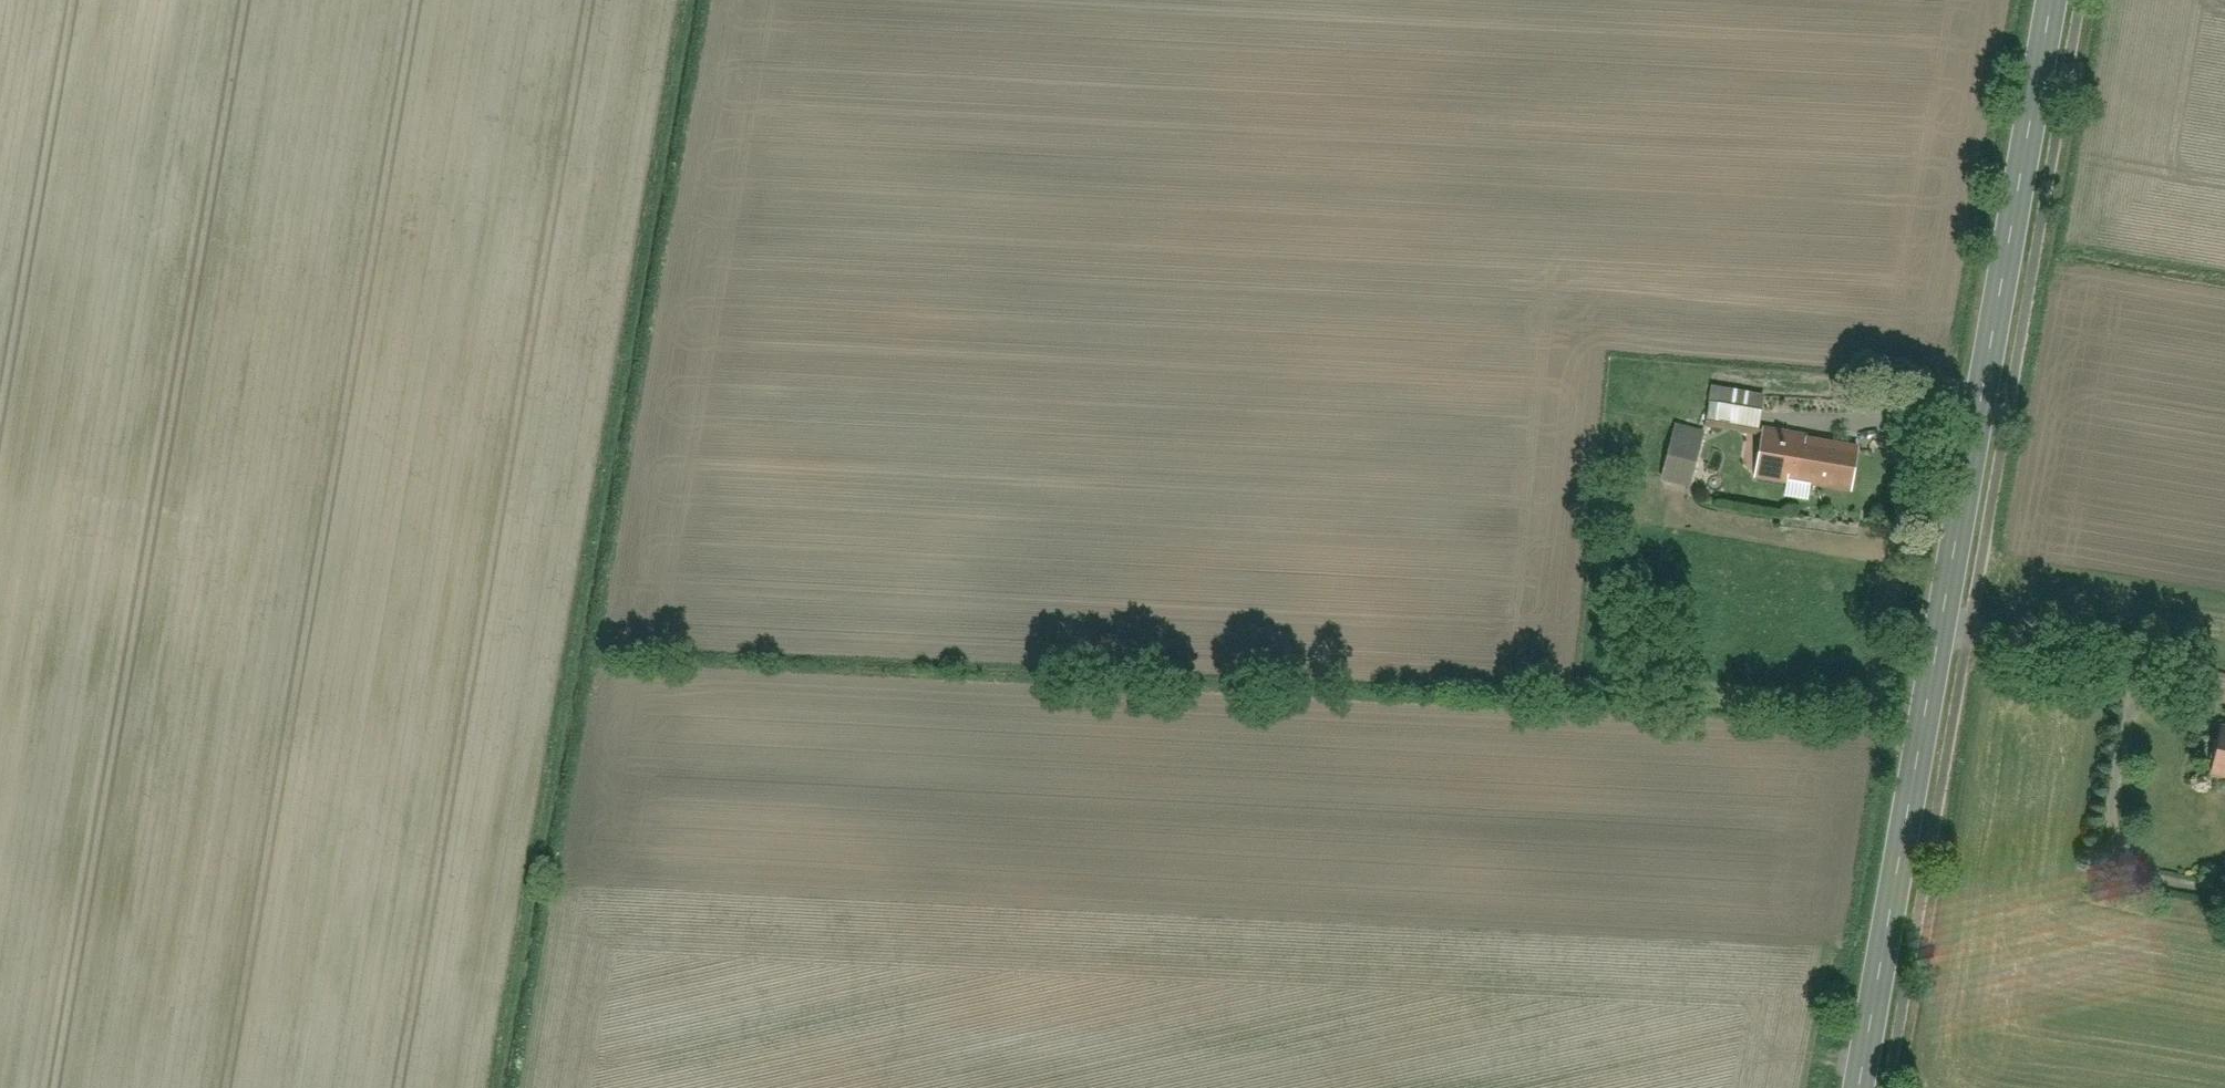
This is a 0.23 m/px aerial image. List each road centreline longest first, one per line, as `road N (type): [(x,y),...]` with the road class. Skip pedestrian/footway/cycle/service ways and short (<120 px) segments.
road 1 (primary): [(1855,1087),(2049,0)]

